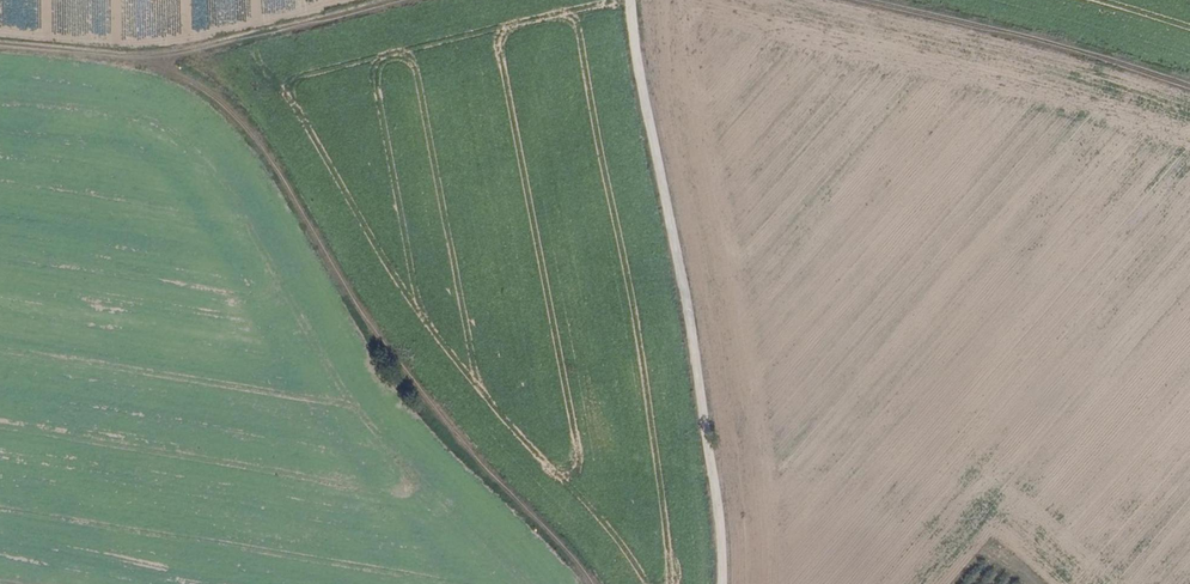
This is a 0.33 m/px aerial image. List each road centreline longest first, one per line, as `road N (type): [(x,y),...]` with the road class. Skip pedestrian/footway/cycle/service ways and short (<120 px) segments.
road 1 (track): [(590,583),(397,362),(259,146),(210,97),(146,57)]
road 2 (track): [(628,0),(678,264),(722,583)]
road 3 (track): [(0,44),(146,57),(400,0)]
road 4 (track): [(863,0),(1100,57),(1189,88)]

